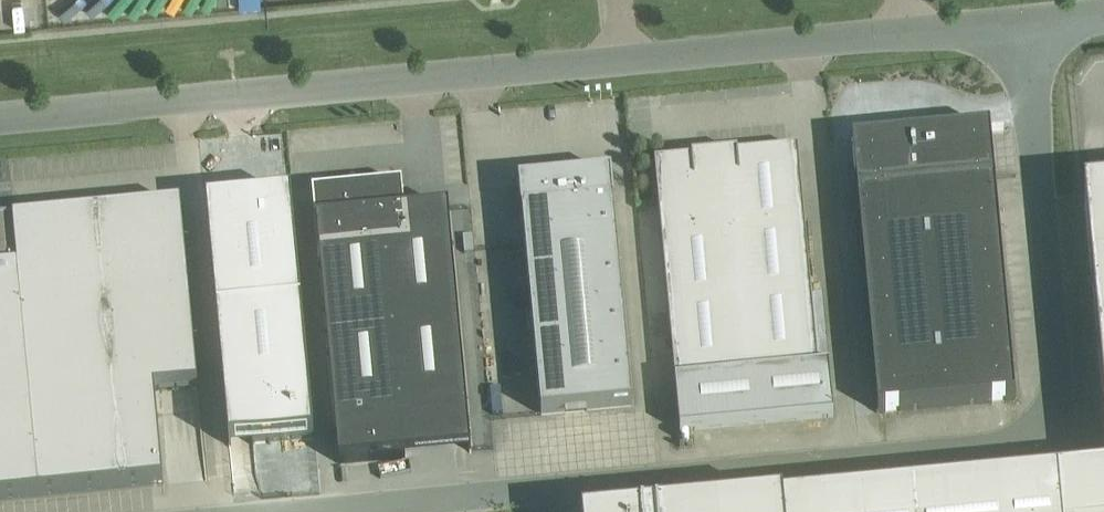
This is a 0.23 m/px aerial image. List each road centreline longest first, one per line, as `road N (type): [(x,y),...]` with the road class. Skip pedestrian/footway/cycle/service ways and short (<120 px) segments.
road 1 (unclassified): [(289,511),(1032,443),(1054,421),(1063,398),(1028,23)]
road 2 (unclassified): [(1028,23),(0,120)]

